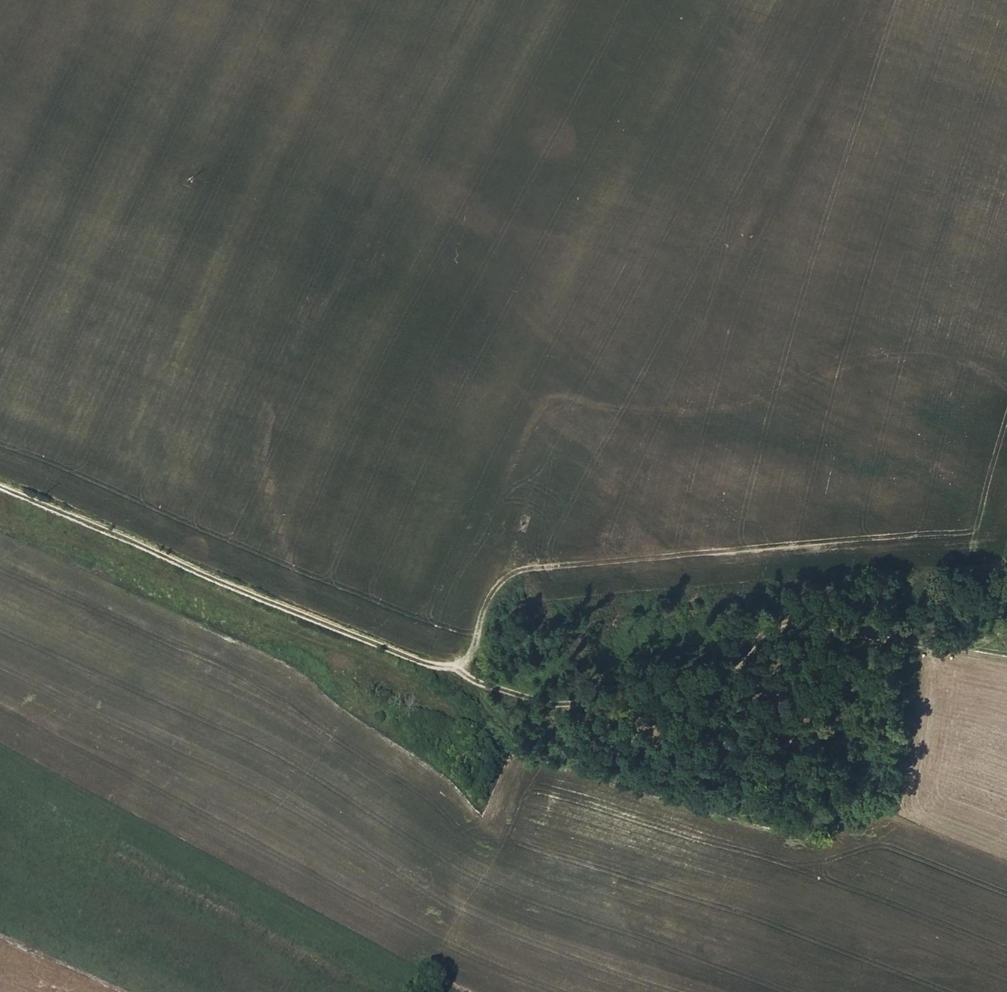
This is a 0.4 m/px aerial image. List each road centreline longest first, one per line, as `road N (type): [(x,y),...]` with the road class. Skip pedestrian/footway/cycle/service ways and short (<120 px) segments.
road 1 (track): [(1006,653),(927,635),(842,635),(779,624),(662,701),(565,700),(428,666),(0,488)]

